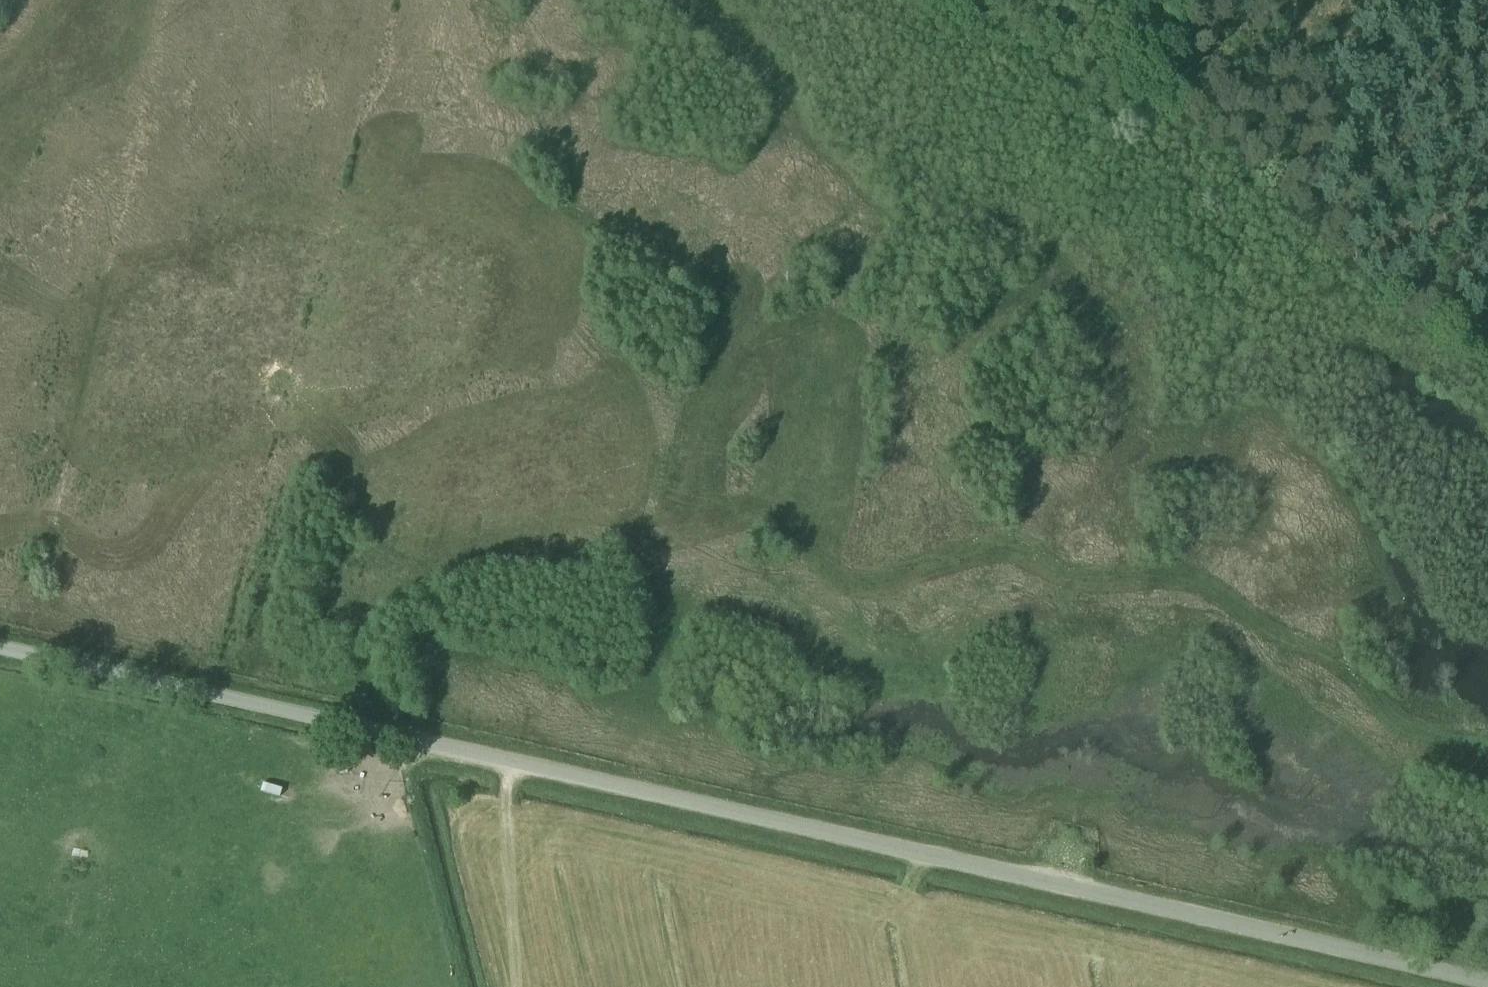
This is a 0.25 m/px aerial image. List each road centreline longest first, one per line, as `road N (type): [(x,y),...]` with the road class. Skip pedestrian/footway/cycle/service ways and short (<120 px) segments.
road 1 (unclassified): [(1487,984),(0,651)]
road 2 (track): [(524,986),(524,769)]

